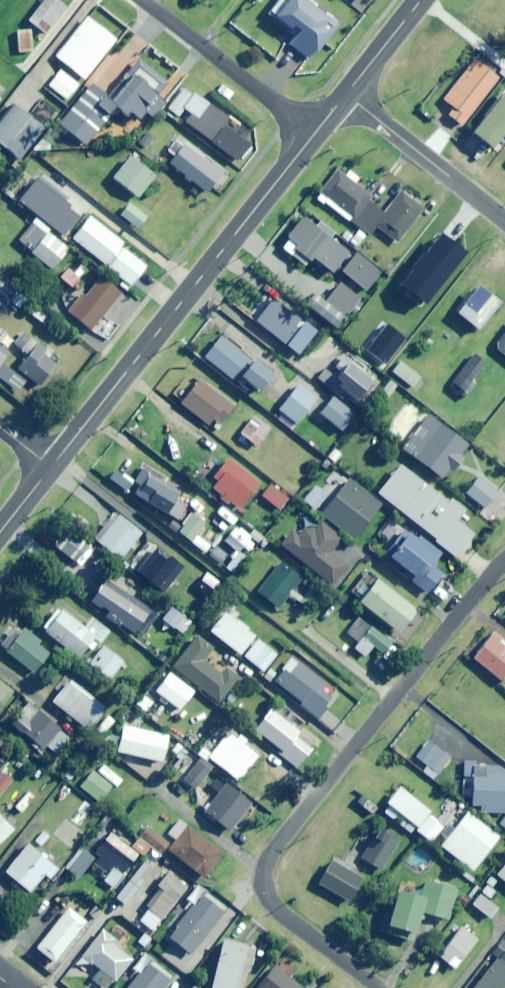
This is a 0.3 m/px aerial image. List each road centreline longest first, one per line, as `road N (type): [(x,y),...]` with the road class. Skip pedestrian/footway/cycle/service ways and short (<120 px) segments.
road 1 (residential): [(374,987),(268,900),(261,880),(266,859),(504,559)]
road 2 (tertiary): [(50,465),(317,130)]
road 3 (residential): [(147,0),(317,130)]
road 4 (residential): [(347,93),(504,219)]

